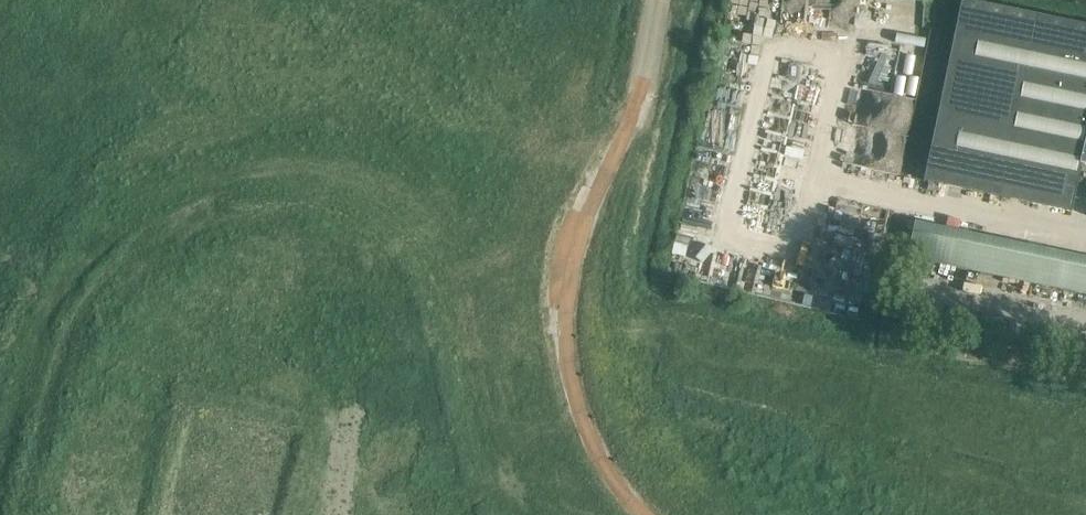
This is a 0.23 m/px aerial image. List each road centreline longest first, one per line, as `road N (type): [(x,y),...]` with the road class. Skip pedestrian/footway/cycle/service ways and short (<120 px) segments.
road 1 (track): [(652,514),(609,470),(563,362),(569,332),(587,311),(657,0)]

